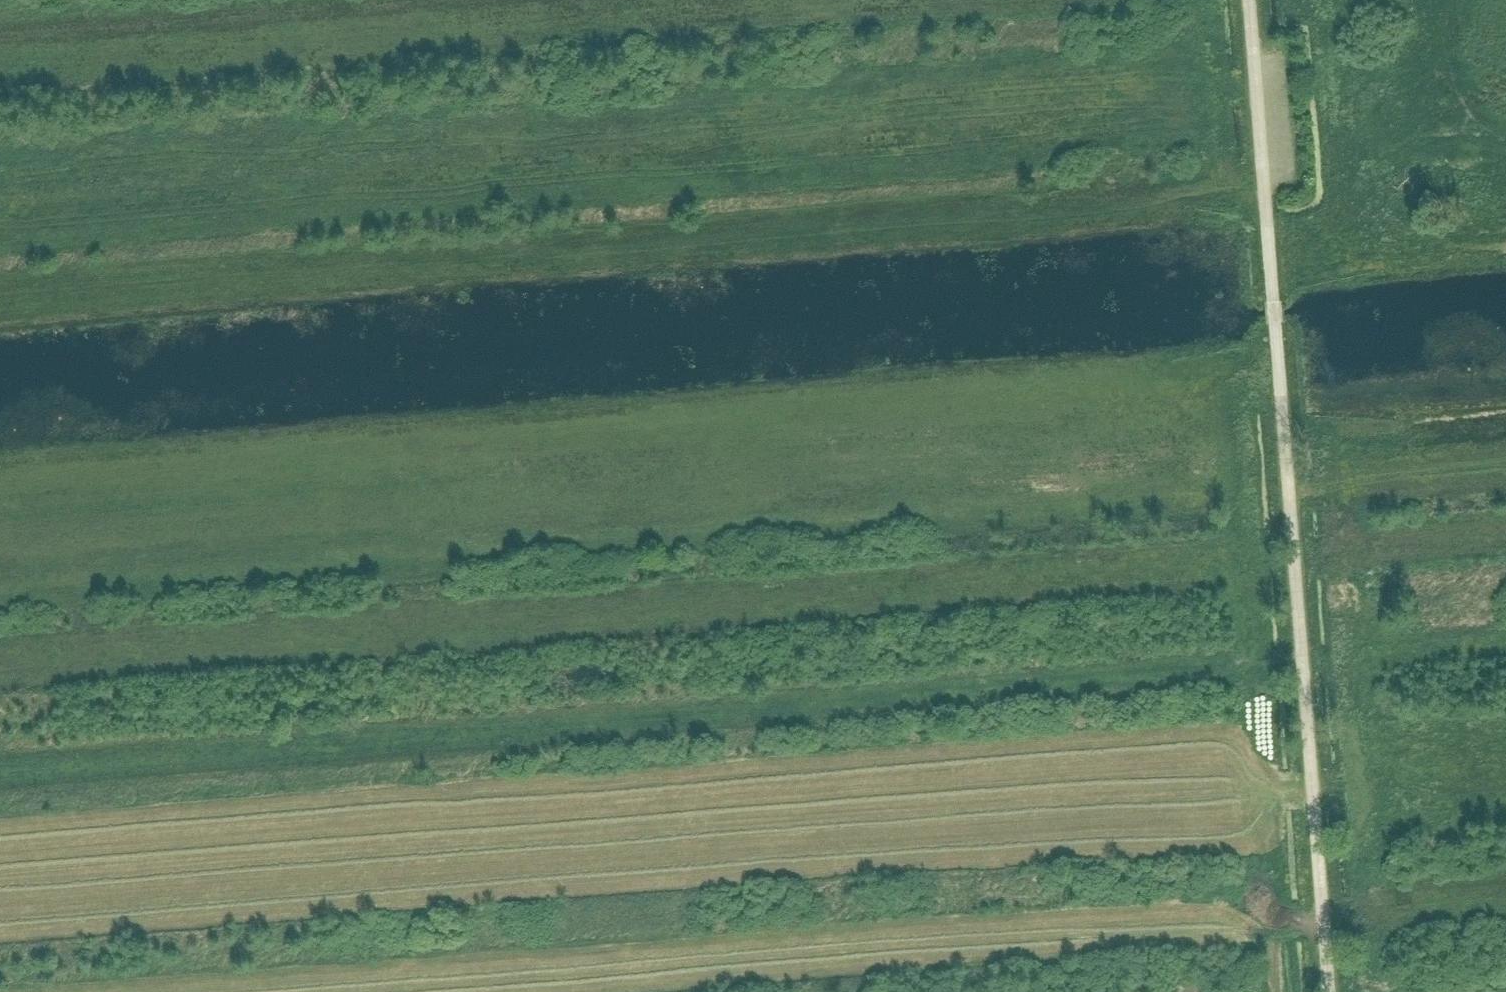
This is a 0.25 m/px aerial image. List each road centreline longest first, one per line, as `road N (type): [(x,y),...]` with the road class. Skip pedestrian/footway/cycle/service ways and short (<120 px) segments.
road 1 (unclassified): [(1329,991),(1249,0)]

